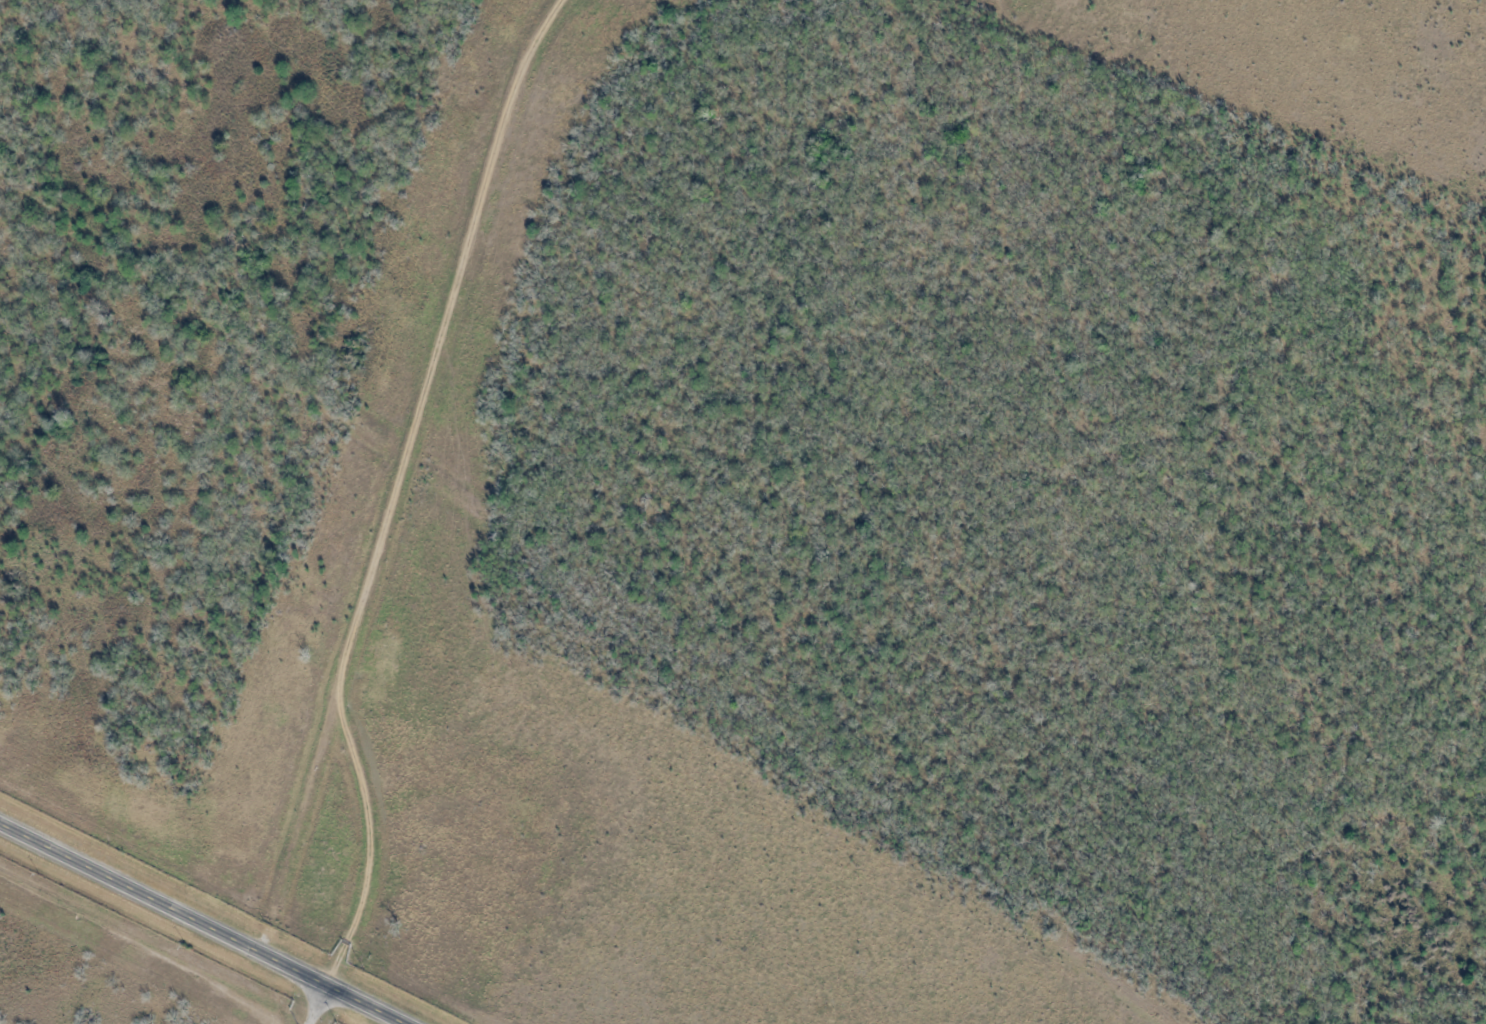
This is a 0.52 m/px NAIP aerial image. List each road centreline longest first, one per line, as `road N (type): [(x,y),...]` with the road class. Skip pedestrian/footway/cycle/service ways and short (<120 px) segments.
road 1 (track): [(325,983),(353,935),(372,875),(375,817),(341,703),(340,673),(512,92),(564,0)]
road 2 (primary): [(408,1023),(0,821)]

